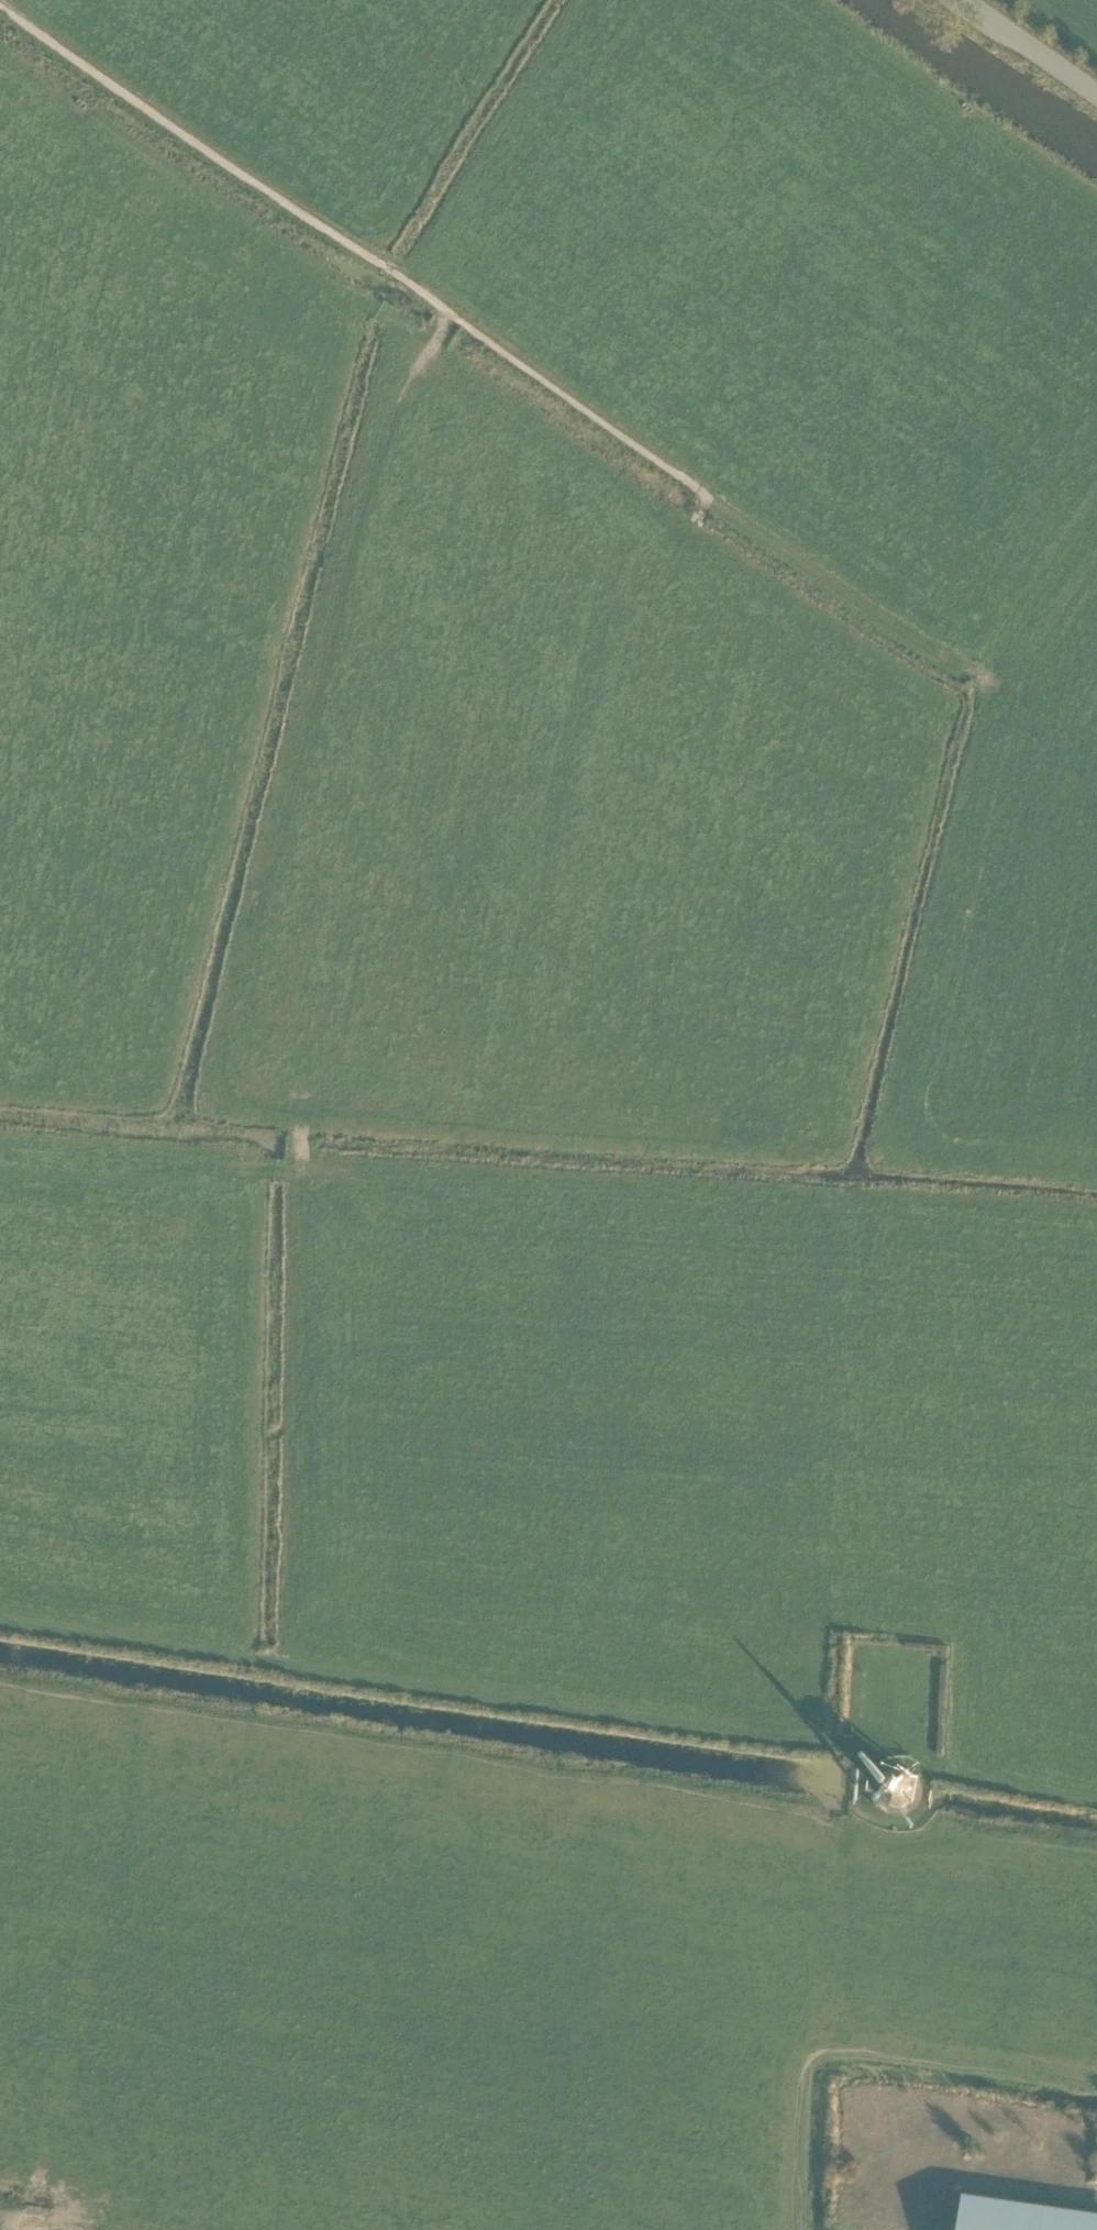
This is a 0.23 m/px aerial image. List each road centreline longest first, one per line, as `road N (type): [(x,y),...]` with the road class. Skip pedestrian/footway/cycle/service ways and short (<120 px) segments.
road 1 (track): [(0,1623),(841,1744)]
road 2 (tertiary): [(1096,100),(953,0)]

